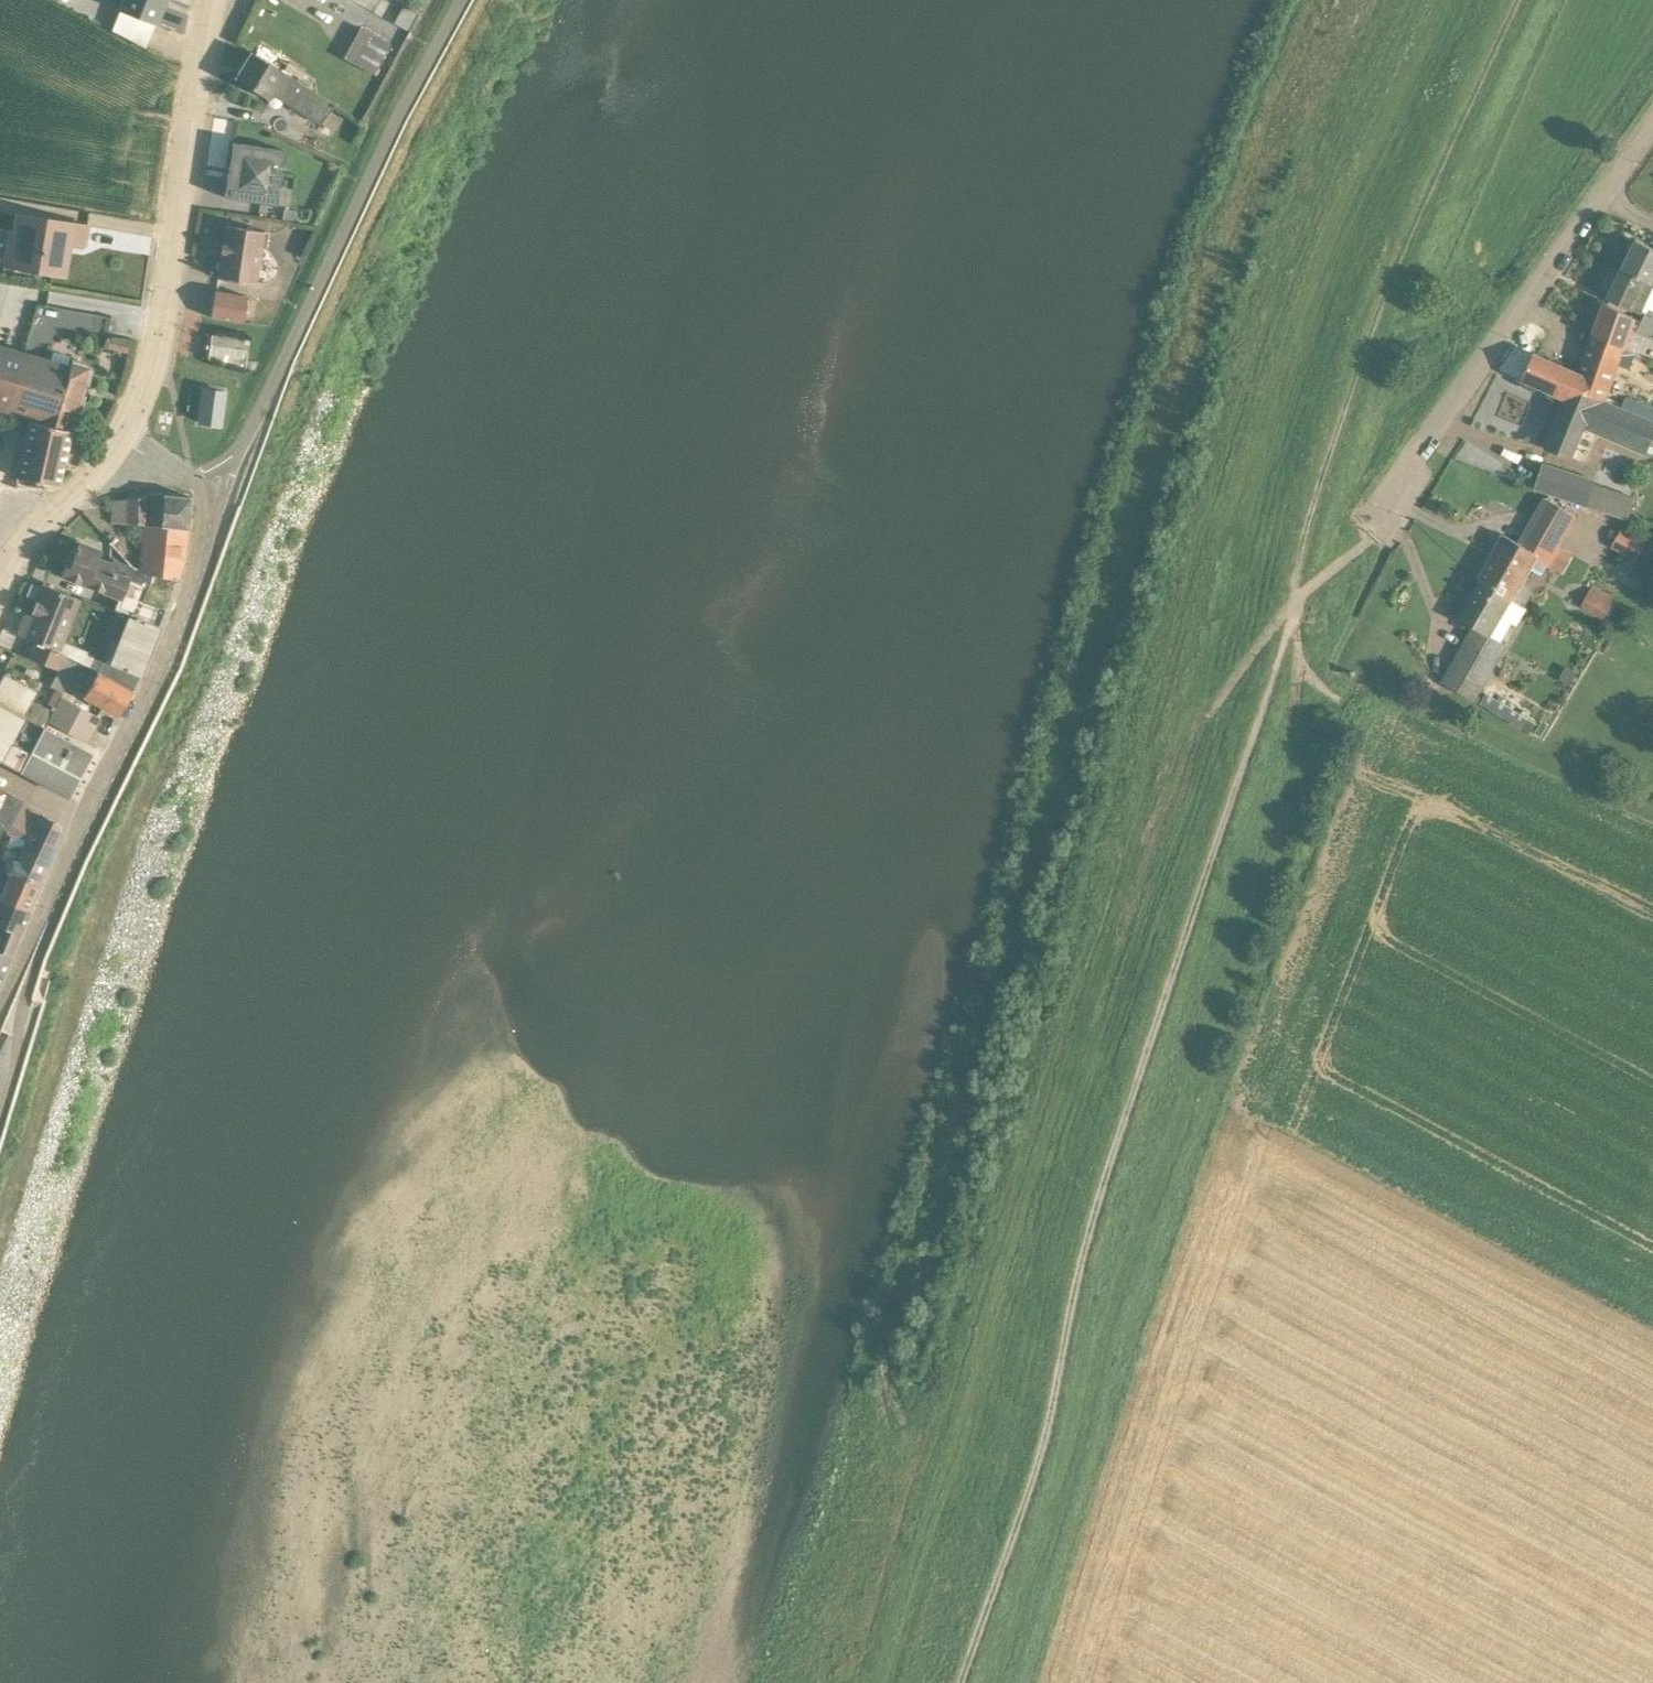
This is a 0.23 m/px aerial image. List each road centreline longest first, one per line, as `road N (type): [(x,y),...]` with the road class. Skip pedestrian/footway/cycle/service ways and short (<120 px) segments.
road 1 (track): [(962,1682),(1040,1473),(1076,1282),(1244,777),(1293,600)]
road 2 (track): [(1293,600),(1317,497),(1394,275),(1522,0)]
road 3 (track): [(0,1277),(54,1061),(142,811)]
road 4 (residential): [(78,820),(169,633),(196,557),(200,496),(191,480),(118,439)]
road 5 (tertiary): [(118,439),(152,361),(210,0)]
road 6 (residential): [(1371,535),(1597,199)]
road 7 (residential): [(0,1007),(78,820)]
road 8 (tertiary): [(0,581),(118,439)]

